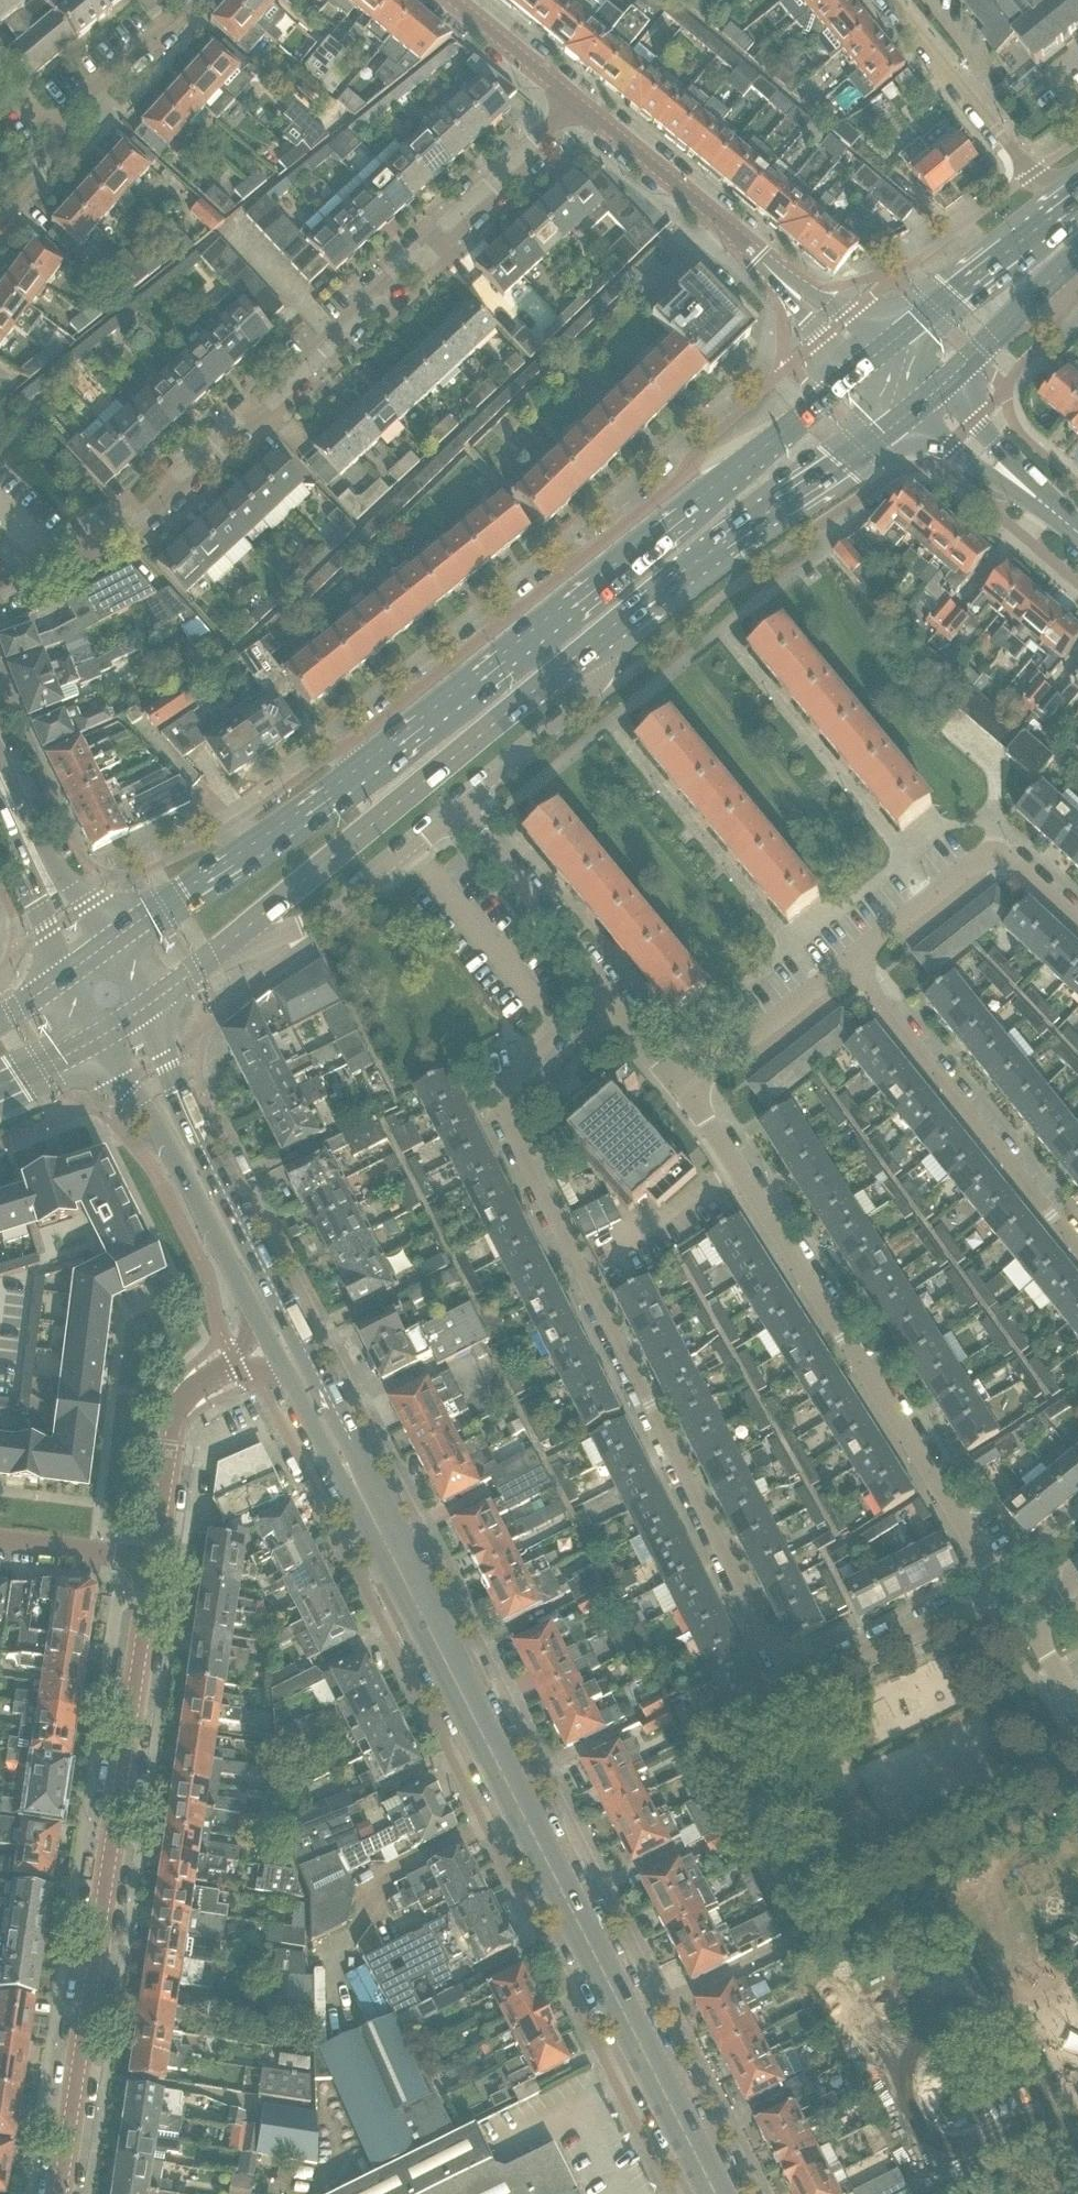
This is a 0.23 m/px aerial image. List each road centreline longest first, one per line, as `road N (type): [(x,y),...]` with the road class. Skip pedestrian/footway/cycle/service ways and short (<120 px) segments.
road 1 (residential): [(1003,1588),(795,1681),(502,1116),(500,1097),(512,1078),(599,987)]
road 2 (primary): [(715,2193),(365,1504)]
road 3 (residential): [(0,601),(171,499),(573,104)]
road 4 (tertiary): [(59,2193),(152,1560)]
road 5 (residential): [(1003,1588),(683,1091)]
road 6 (residential): [(785,429),(691,471),(362,735),(355,771)]
road 7 (primary): [(785,429),(355,771)]
road 8 (primary): [(365,1504),(351,1442),(141,1011)]
road 9 (primary): [(223,950),(631,621)]
road 10 (residential): [(848,962),(1077,1242)]
road 11 (primary): [(93,1041),(118,1090),(147,1116),(267,1343)]
road 12 (primary): [(631,621),(908,416)]
road 13 (residential): [(0,226),(43,169),(53,121),(201,0)]
road 14 (primary): [(355,771),(106,945)]
road 15 (residential): [(1077,925),(996,856),(976,861),(848,962)]
road 16 (residential): [(223,950),(311,924),(460,811)]
road 17 (residential): [(1064,207),(887,0)]
road 18 (tertiary): [(780,280),(573,104)]
road 19 (tertiary): [(152,1560),(178,1406),(267,1343)]
road 20 (residential): [(460,811),(582,707),(631,621)]
road 21 (residential): [(599,987),(460,811)]
road 22 (secondary): [(106,945),(0,750)]
road 23 (primary): [(1064,207),(892,342)]
road 24 (residential): [(683,1091),(848,962)]
road 25 (primary): [(267,1343),(324,1452),(365,1504)]
road 26 (secondary): [(0,825),(62,976)]
road 27 (tertiary): [(573,104),(451,0)]
road 28 (residential): [(152,1560),(0,1541)]
road 29 (tertiary): [(908,416),(1030,488)]
road 30 (tertiary): [(1030,488),(939,386)]
road 31 (residential): [(683,1091),(599,987)]
road 32 (tertiary): [(892,342),(780,280)]

